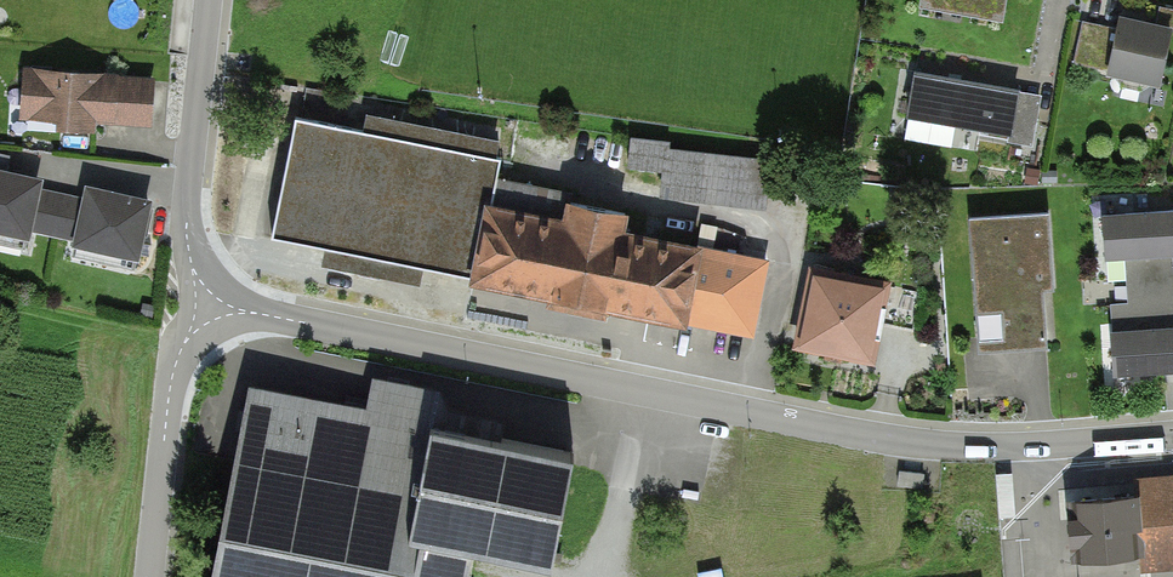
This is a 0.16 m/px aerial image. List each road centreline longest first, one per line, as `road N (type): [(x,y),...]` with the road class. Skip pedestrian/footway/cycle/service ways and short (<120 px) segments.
road 1 (unclassified): [(207,306),(903,442),(983,447),(1172,435)]
road 2 (unclassified): [(211,0),(187,225),(207,306)]
road 3 (unclassified): [(207,306),(184,344),(169,391),(149,576)]

